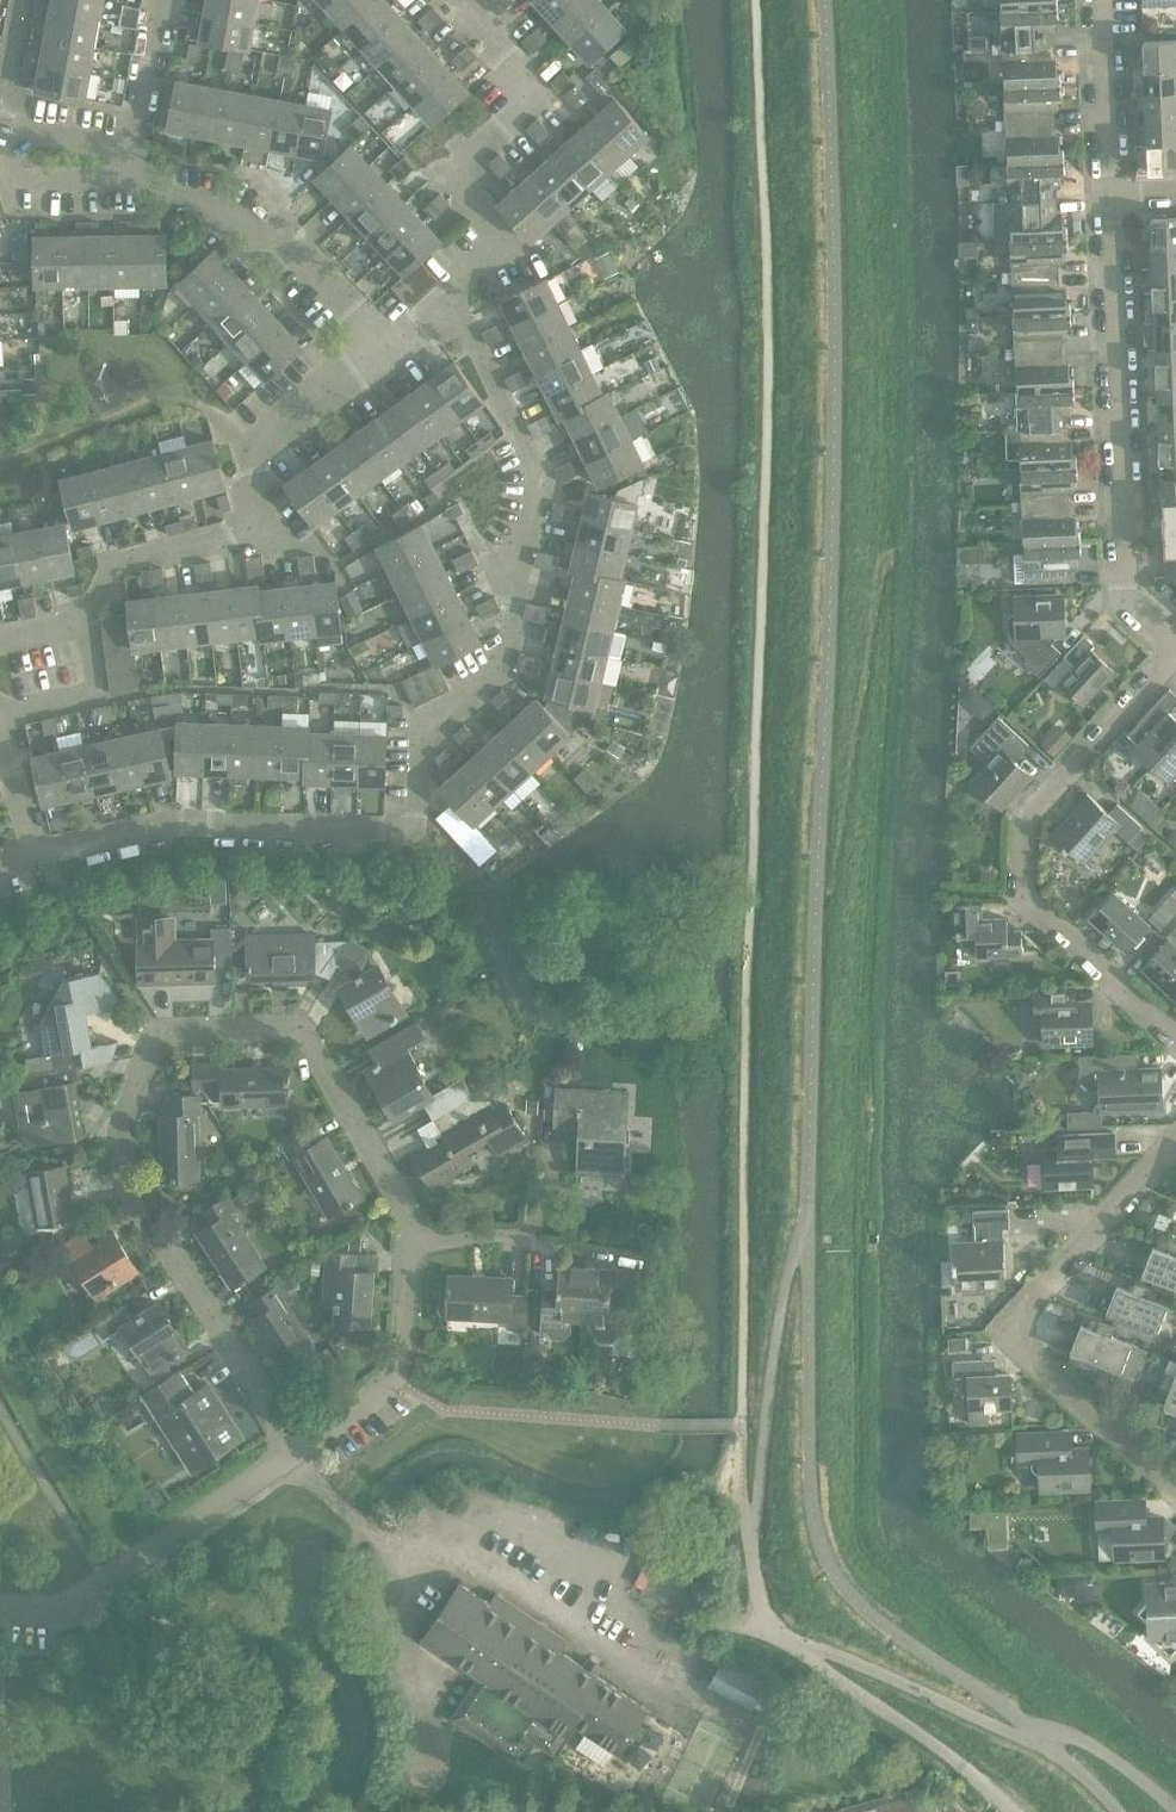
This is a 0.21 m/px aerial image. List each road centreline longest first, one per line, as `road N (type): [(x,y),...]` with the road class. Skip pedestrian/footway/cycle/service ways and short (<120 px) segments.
road 1 (residential): [(449,293),(532,456),(535,506),(505,664),(423,739),(417,830),(181,823),(35,854)]
road 2 (residential): [(419,1239),(302,1030),(161,1033),(119,1133),(126,1184),(299,1450)]
road 3 (residential): [(1175,1040),(1024,897),(1029,818),(1175,655)]
road 4 (residential): [(1175,648),(1124,599),(1102,190)]
road 5 (residential): [(89,620),(127,563),(260,538),(258,438),(388,349)]
road 6 (residential): [(1175,1474),(1039,1344),(1031,1320),(1035,1294),(1175,1139)]
road 7 (residential): [(449,293),(504,241),(454,164),(539,92),(458,0)]
road 8 (unclassified): [(1117,1811),(1038,1736),(1006,1733),(769,1629)]
road 9 (residential): [(0,1609),(37,1611),(106,1582),(299,1450)]
road 10 (residential): [(388,349),(249,214),(129,184)]
road 11 (residential): [(1017,1811),(769,1629)]
road 12 (residential): [(129,184),(2,183),(27,127),(127,150)]
road 13 (residential): [(299,1450),(398,1378),(419,1239)]
road 14 (residential): [(1102,190),(1096,0)]
road 15 (residential): [(89,620),(103,691),(0,717)]
road 16 (residential): [(127,150),(159,0)]
road 17 (residential): [(35,854),(0,722)]

